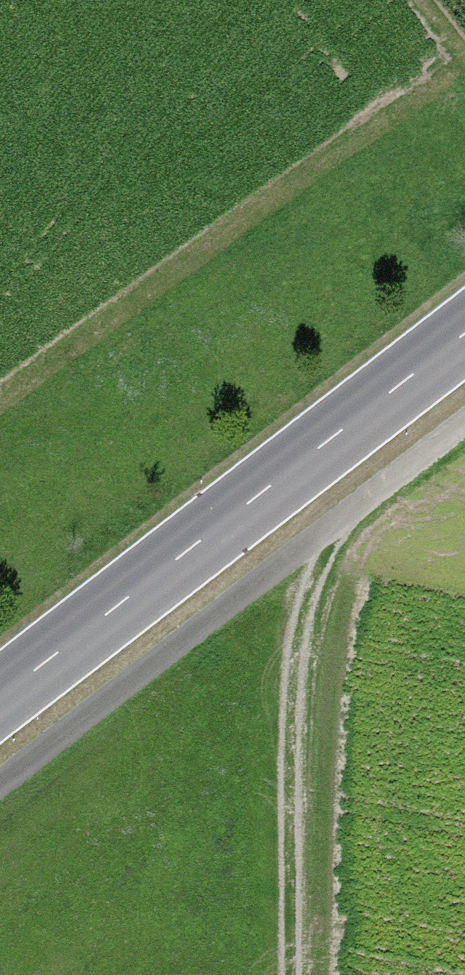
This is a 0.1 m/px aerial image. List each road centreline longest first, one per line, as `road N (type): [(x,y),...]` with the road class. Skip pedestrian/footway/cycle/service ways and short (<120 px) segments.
road 1 (track): [(0,798),(464,421)]
road 2 (tertiary): [(464,334),(0,697)]
road 3 (track): [(294,974),(293,713),(307,618),(341,515)]

